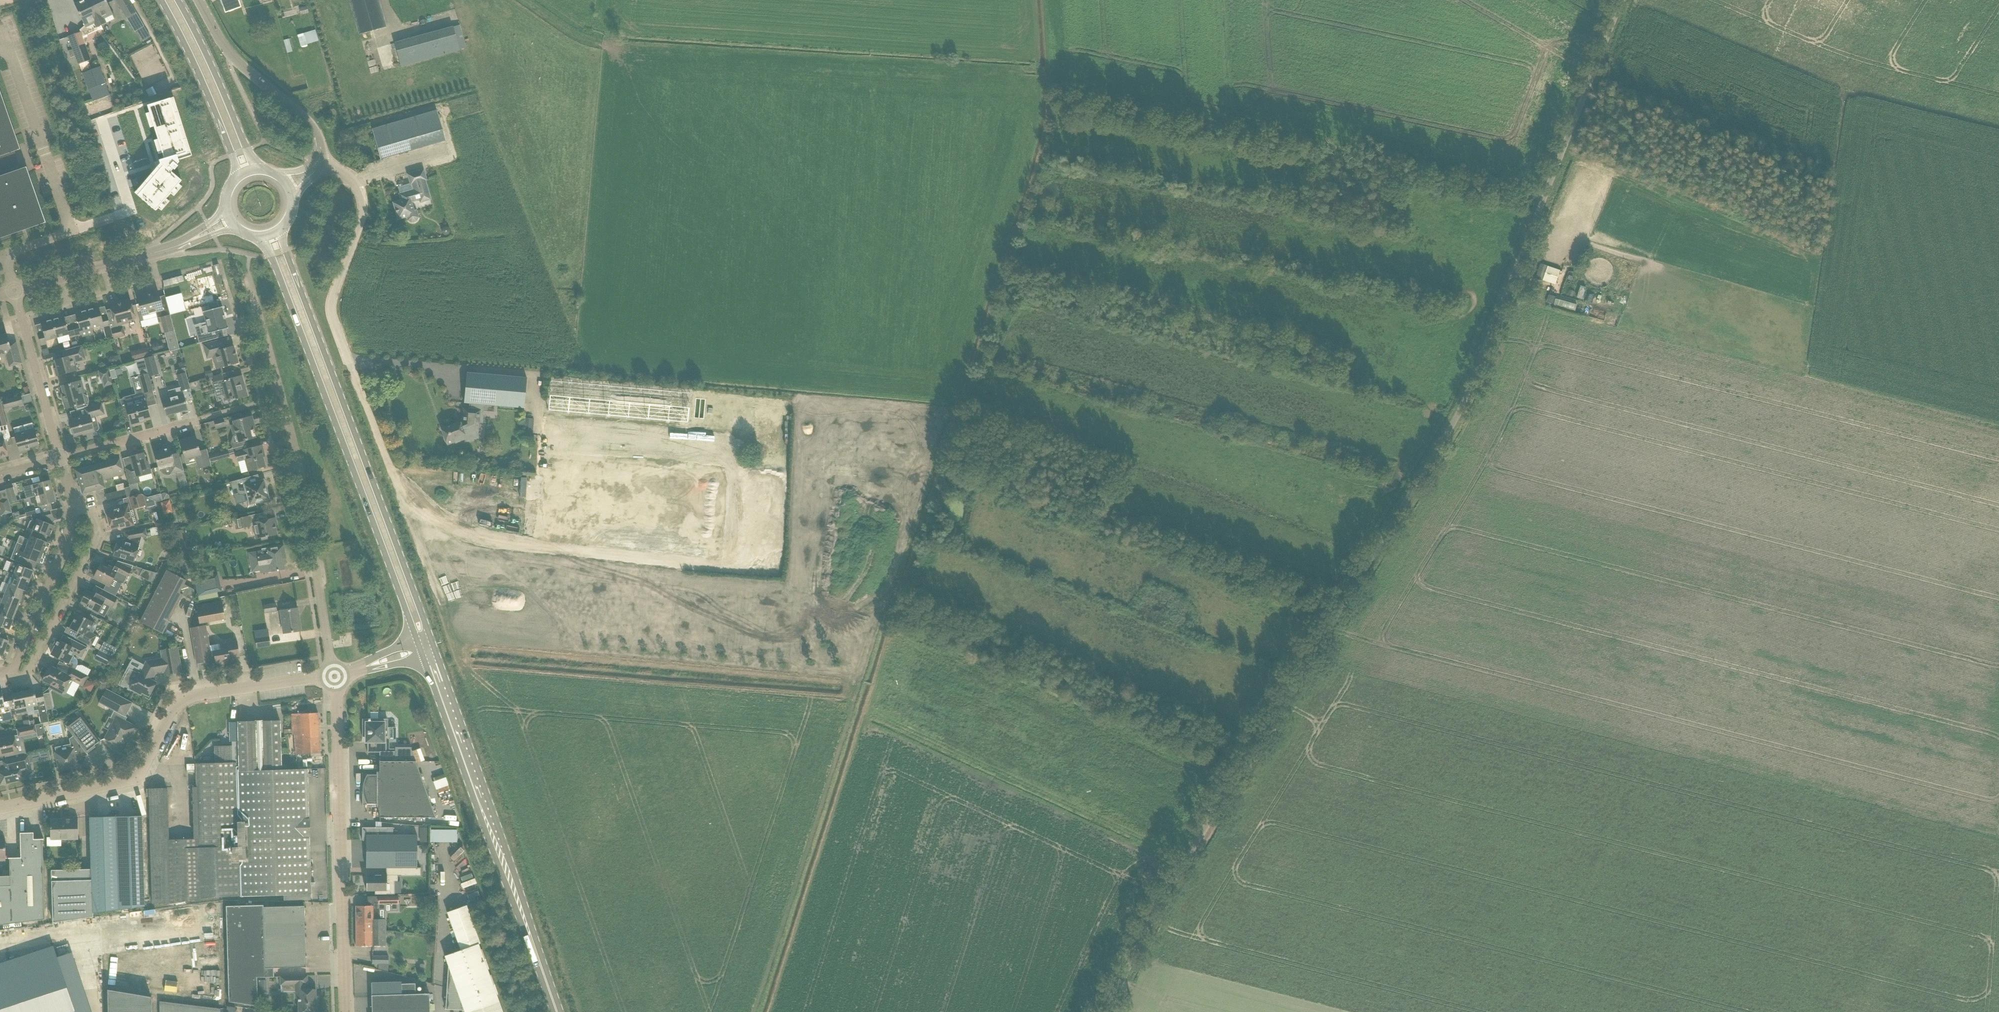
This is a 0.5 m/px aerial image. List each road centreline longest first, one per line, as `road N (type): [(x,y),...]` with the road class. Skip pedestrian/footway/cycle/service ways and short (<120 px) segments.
road 1 (unclassified): [(1109,1011),(1154,919),(1457,417),(1622,0)]
road 2 (primary): [(428,648),(283,230)]
road 3 (primary): [(260,239),(428,648)]
road 4 (residential): [(335,676),(292,439),(249,275)]
road 5 (primary): [(556,1011),(428,648)]
road 6 (unclassified): [(335,676),(182,702),(131,778),(0,809)]
road 7 (unclassified): [(345,1011),(335,676)]
road 8 (track): [(454,639),(348,359)]
road 9 (unclassified): [(348,359),(335,290),(363,195),(321,166)]
road 10 (residential): [(8,676),(23,676),(95,543),(89,508),(74,508)]
road 11 (unclassified): [(321,166),(313,127),(240,63),(199,0)]
road 12 (primary): [(161,0),(239,176)]
road 13 (primary): [(261,169),(179,0)]
road 14 (residential): [(8,676),(74,508)]
road 15 (residential): [(62,459),(16,291)]
road 16 (residential): [(103,267),(96,244),(127,208),(101,124)]
road 17 (residential): [(62,459),(193,424)]

